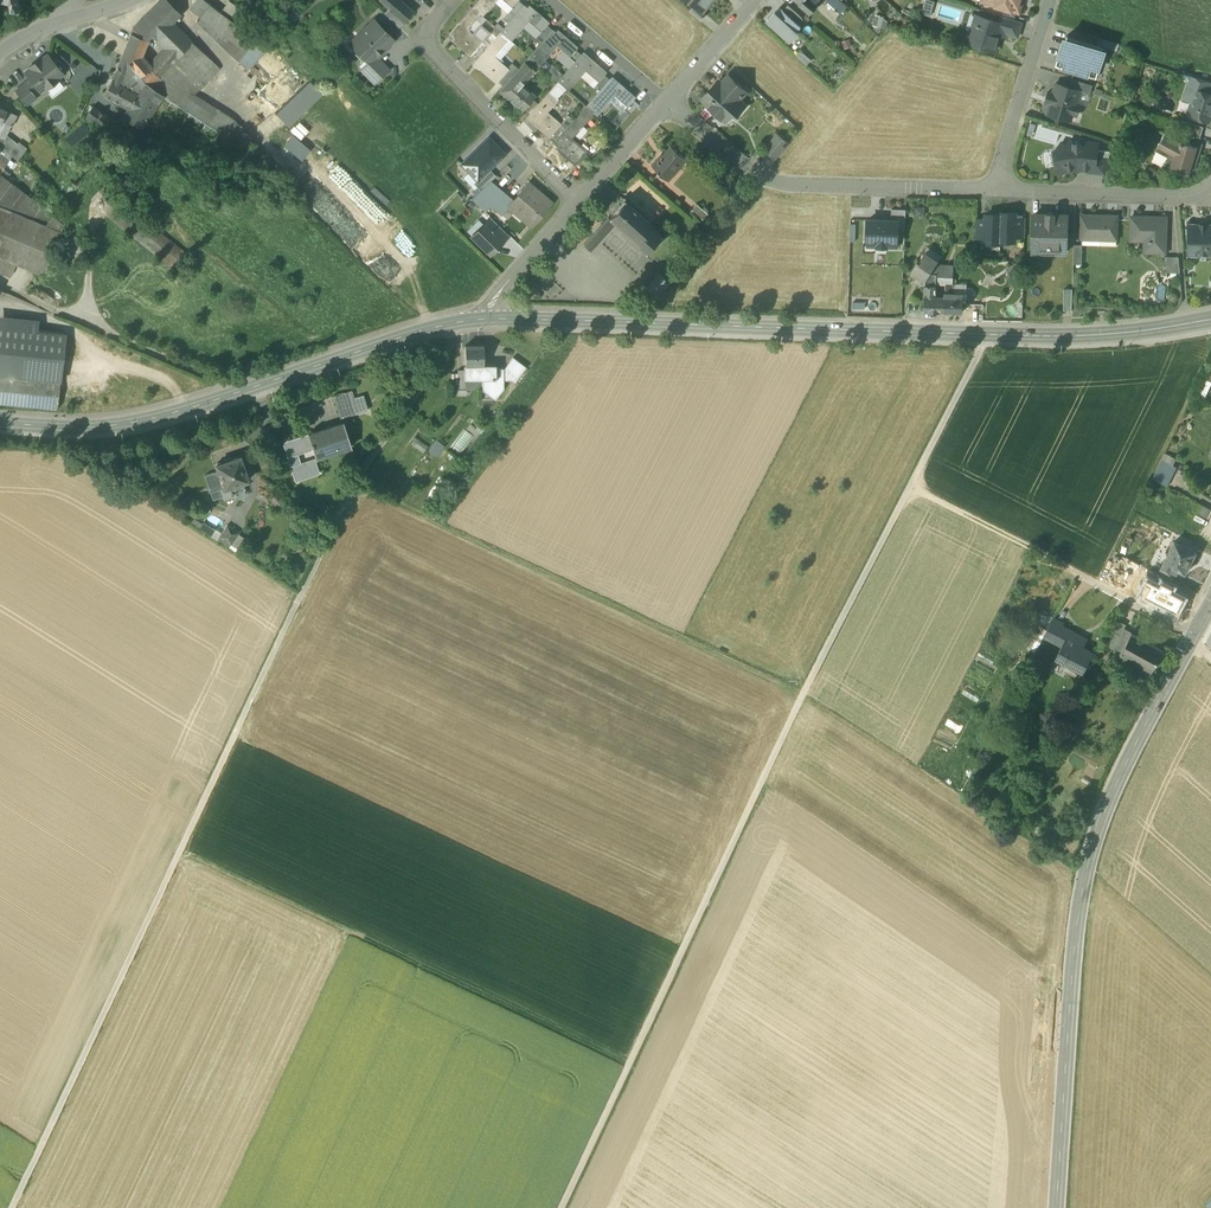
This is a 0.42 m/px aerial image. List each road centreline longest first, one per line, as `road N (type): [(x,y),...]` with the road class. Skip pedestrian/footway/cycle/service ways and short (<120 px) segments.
road 1 (track): [(11,1207),(353,486),(458,323)]
road 2 (track): [(563,1207),(803,695),(984,335)]
road 3 (track): [(353,486),(803,695),(1086,880)]
road 4 (secondary): [(1210,320),(1071,336),(488,318)]
road 5 (secondary): [(1057,1207),(1080,903),(1103,814),(1210,603)]
road 6 (secondary): [(488,318),(132,424),(0,424)]
road 7 (track): [(628,1065),(180,851)]
road 8 (residential): [(668,102),(747,171),(770,180),(998,190)]
road 9 (residential): [(453,0),(427,30),(429,45),(578,203)]
road 10 (residential): [(998,190),(1187,197),(1210,184)]
road 11 (track): [(910,488),(1100,586)]
road 12 (residential): [(1050,0),(1001,156),(998,190)]
road 13 (residential): [(668,102),(551,0)]
road 14 (residential): [(578,203),(488,318)]
road 15 (residential): [(668,102),(578,203)]
road 16 (residential): [(756,0),(668,102)]

